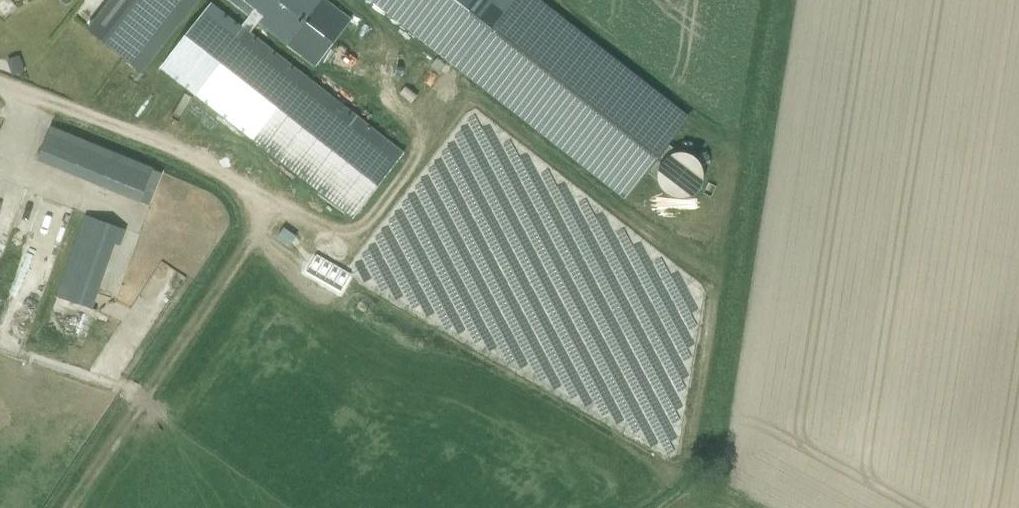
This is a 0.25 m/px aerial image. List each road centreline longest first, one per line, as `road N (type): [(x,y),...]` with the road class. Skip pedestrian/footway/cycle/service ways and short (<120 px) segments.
road 1 (track): [(67,507),(242,247),(254,198),(213,169),(41,98)]

